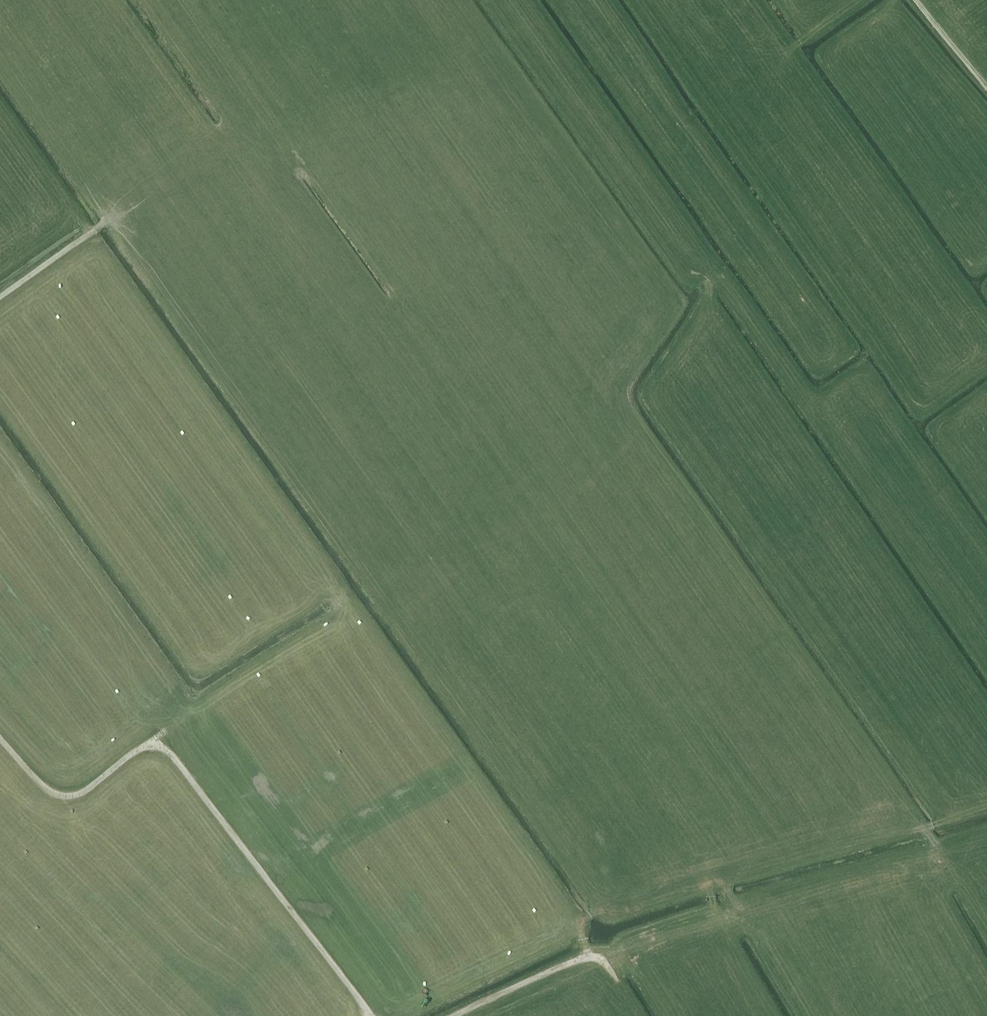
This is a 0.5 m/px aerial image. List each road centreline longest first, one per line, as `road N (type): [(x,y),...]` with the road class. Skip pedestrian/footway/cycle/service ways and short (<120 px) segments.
road 1 (track): [(0,739),(60,795),(80,793),(141,748),(167,750),(371,1015)]
road 2 (track): [(453,1015),(584,957),(604,961),(622,987)]

